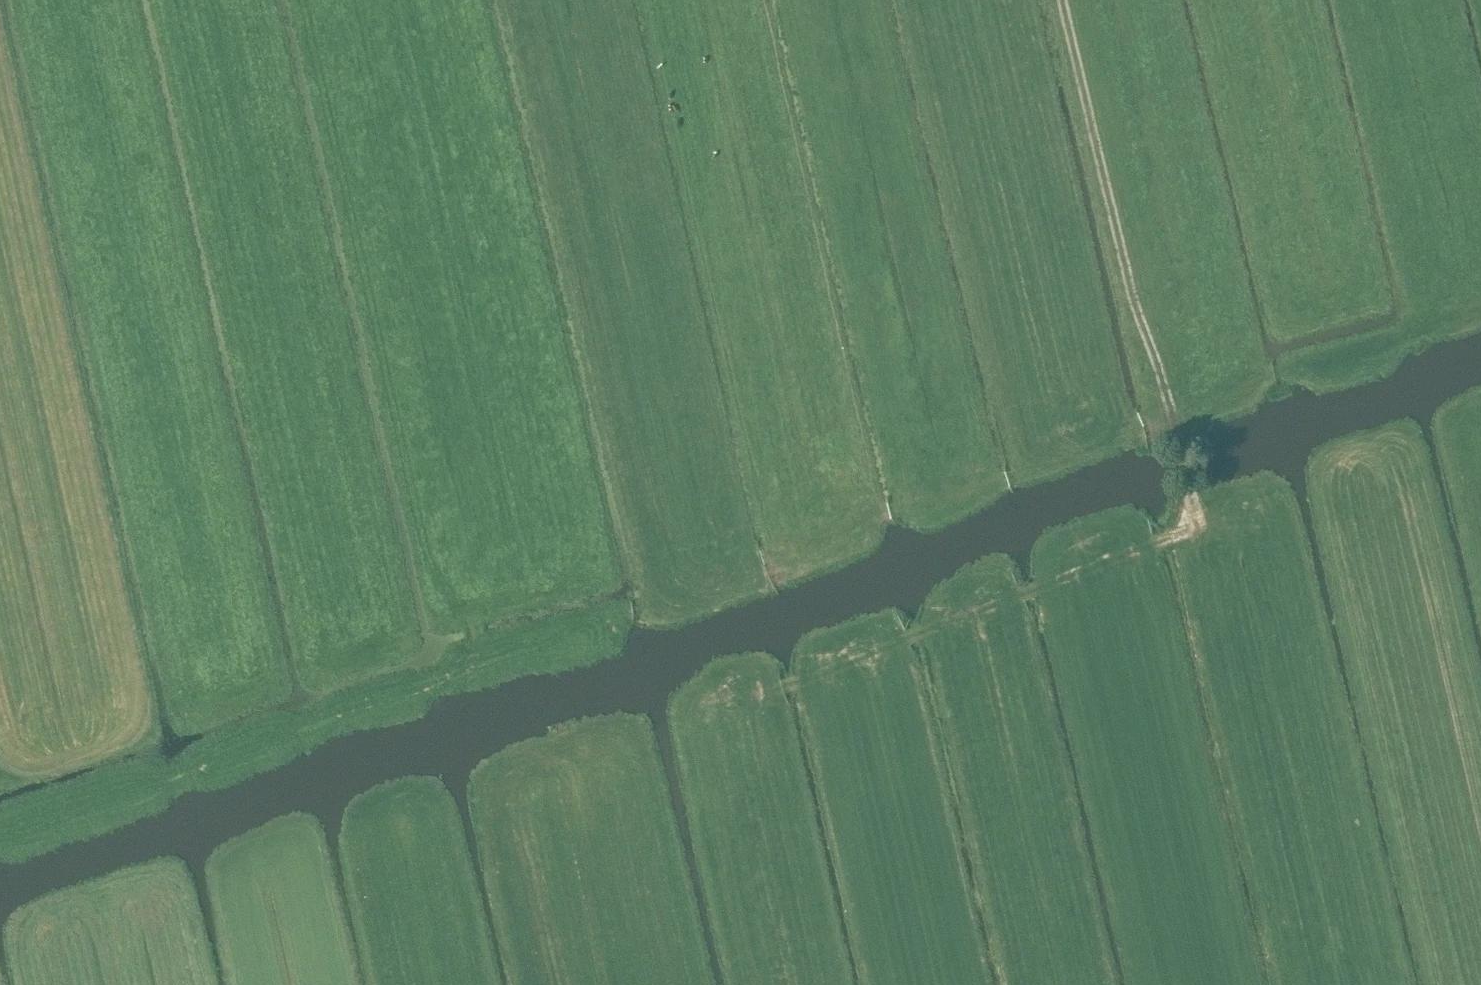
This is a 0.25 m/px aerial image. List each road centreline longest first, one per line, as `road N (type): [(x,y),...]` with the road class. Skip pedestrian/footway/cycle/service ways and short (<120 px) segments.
road 1 (track): [(907,633),(1196,520),(1072,0)]

